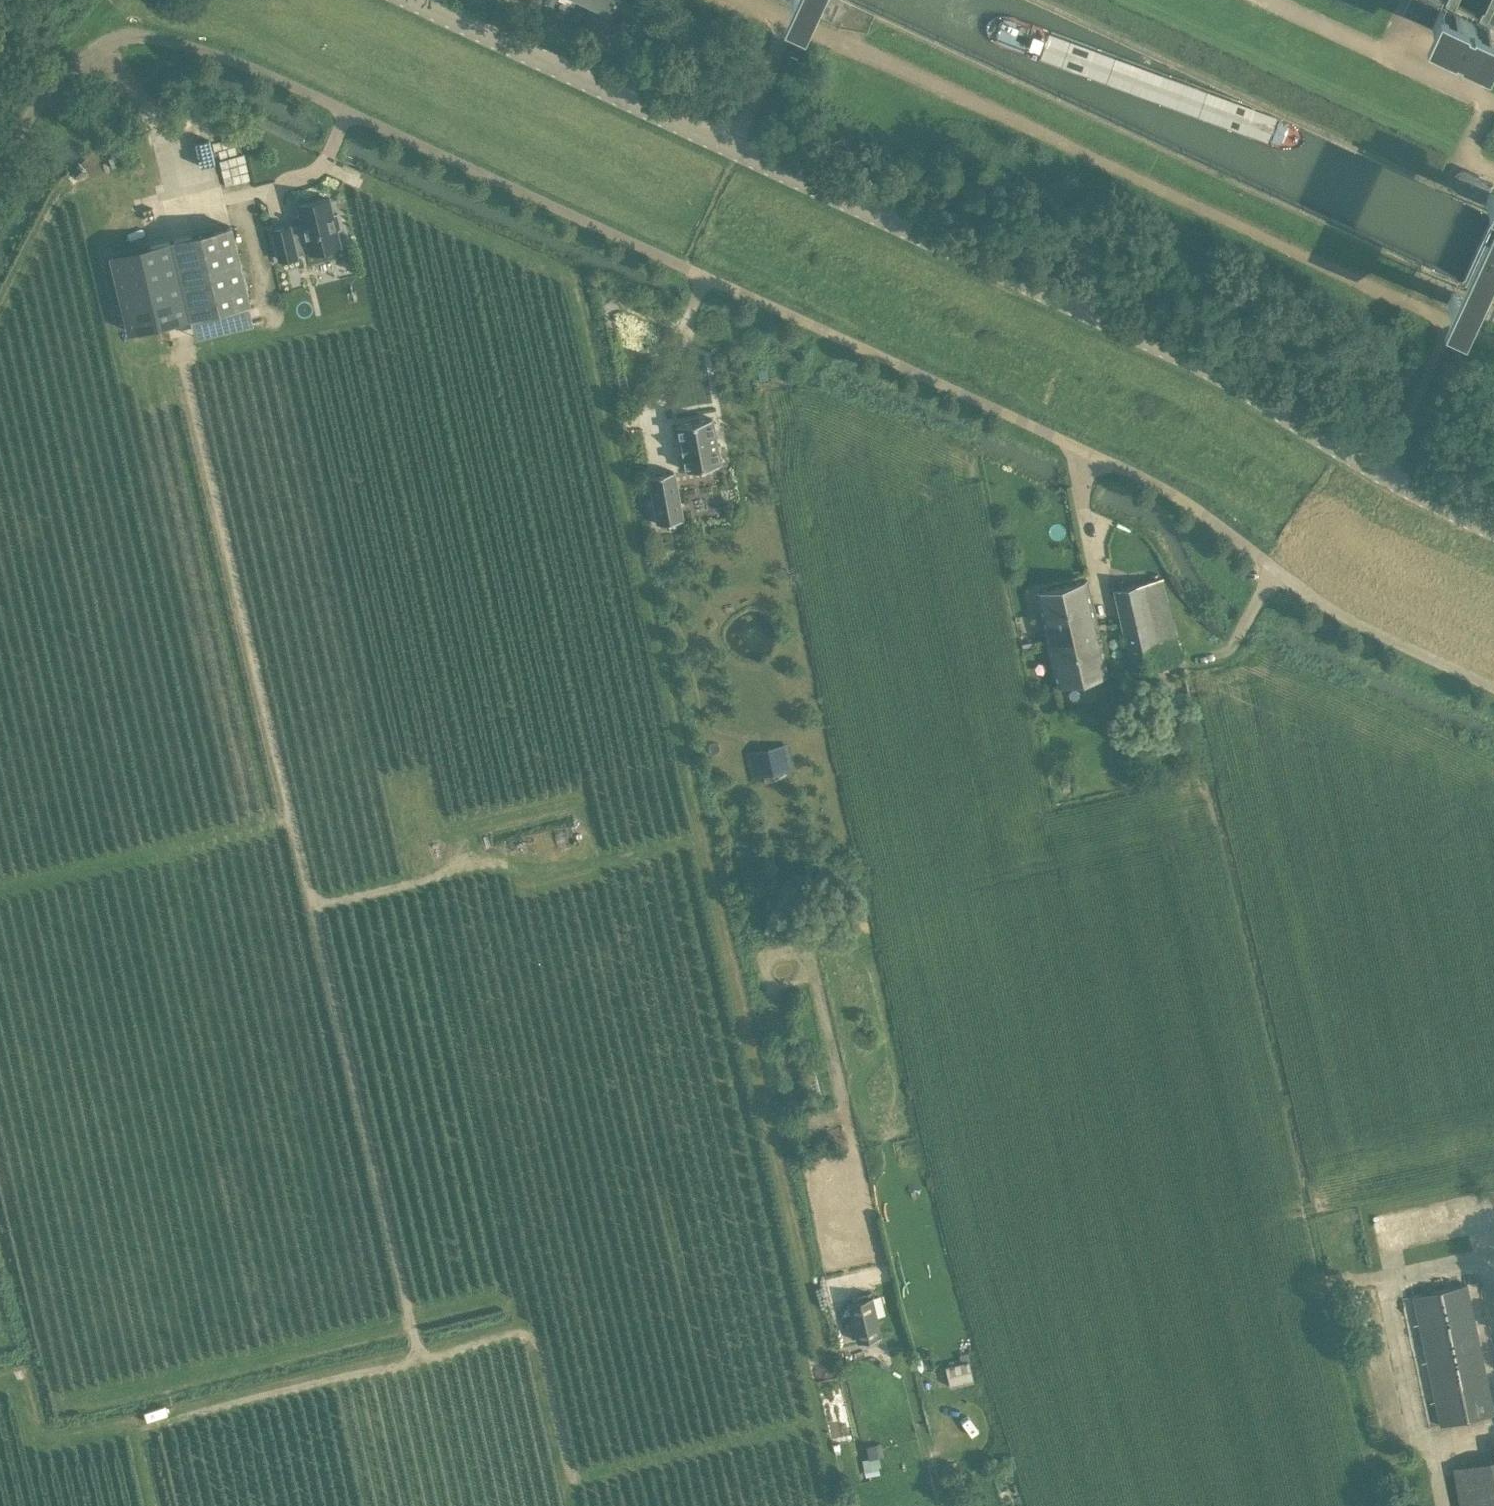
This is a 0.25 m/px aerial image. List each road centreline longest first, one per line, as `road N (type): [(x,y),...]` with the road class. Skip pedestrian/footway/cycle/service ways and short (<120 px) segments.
road 1 (unclassified): [(1493,692),(1362,630),(1238,552),(1168,494),(265,64),(165,35),(118,41),(58,83),(0,188)]
road 2 (unclassified): [(1493,528),(1239,385),(417,0)]

